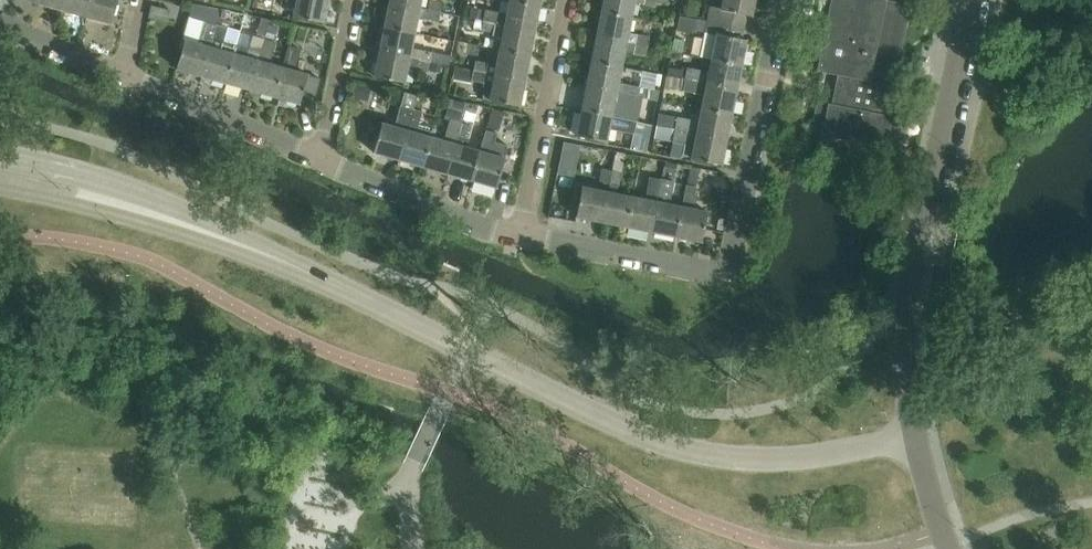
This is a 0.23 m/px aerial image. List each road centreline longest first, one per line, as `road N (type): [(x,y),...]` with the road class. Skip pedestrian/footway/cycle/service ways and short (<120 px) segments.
road 1 (unclassified): [(118,206),(284,263),(680,449),(774,460),(919,438)]
road 2 (unclassified): [(919,438),(903,343),(905,307),(968,0)]
road 3 (residential): [(722,273),(783,0)]
road 4 (residential): [(522,235),(568,0)]
road 5 (residential): [(522,235),(489,230),(322,161)]
road 6 (residential): [(322,161),(127,77)]
road 7 (residential): [(722,273),(522,235)]
road 8 (residential): [(322,161),(351,0)]
road 9 (residential): [(127,77),(0,24)]
road 10 (unclassified): [(118,206),(0,158)]

